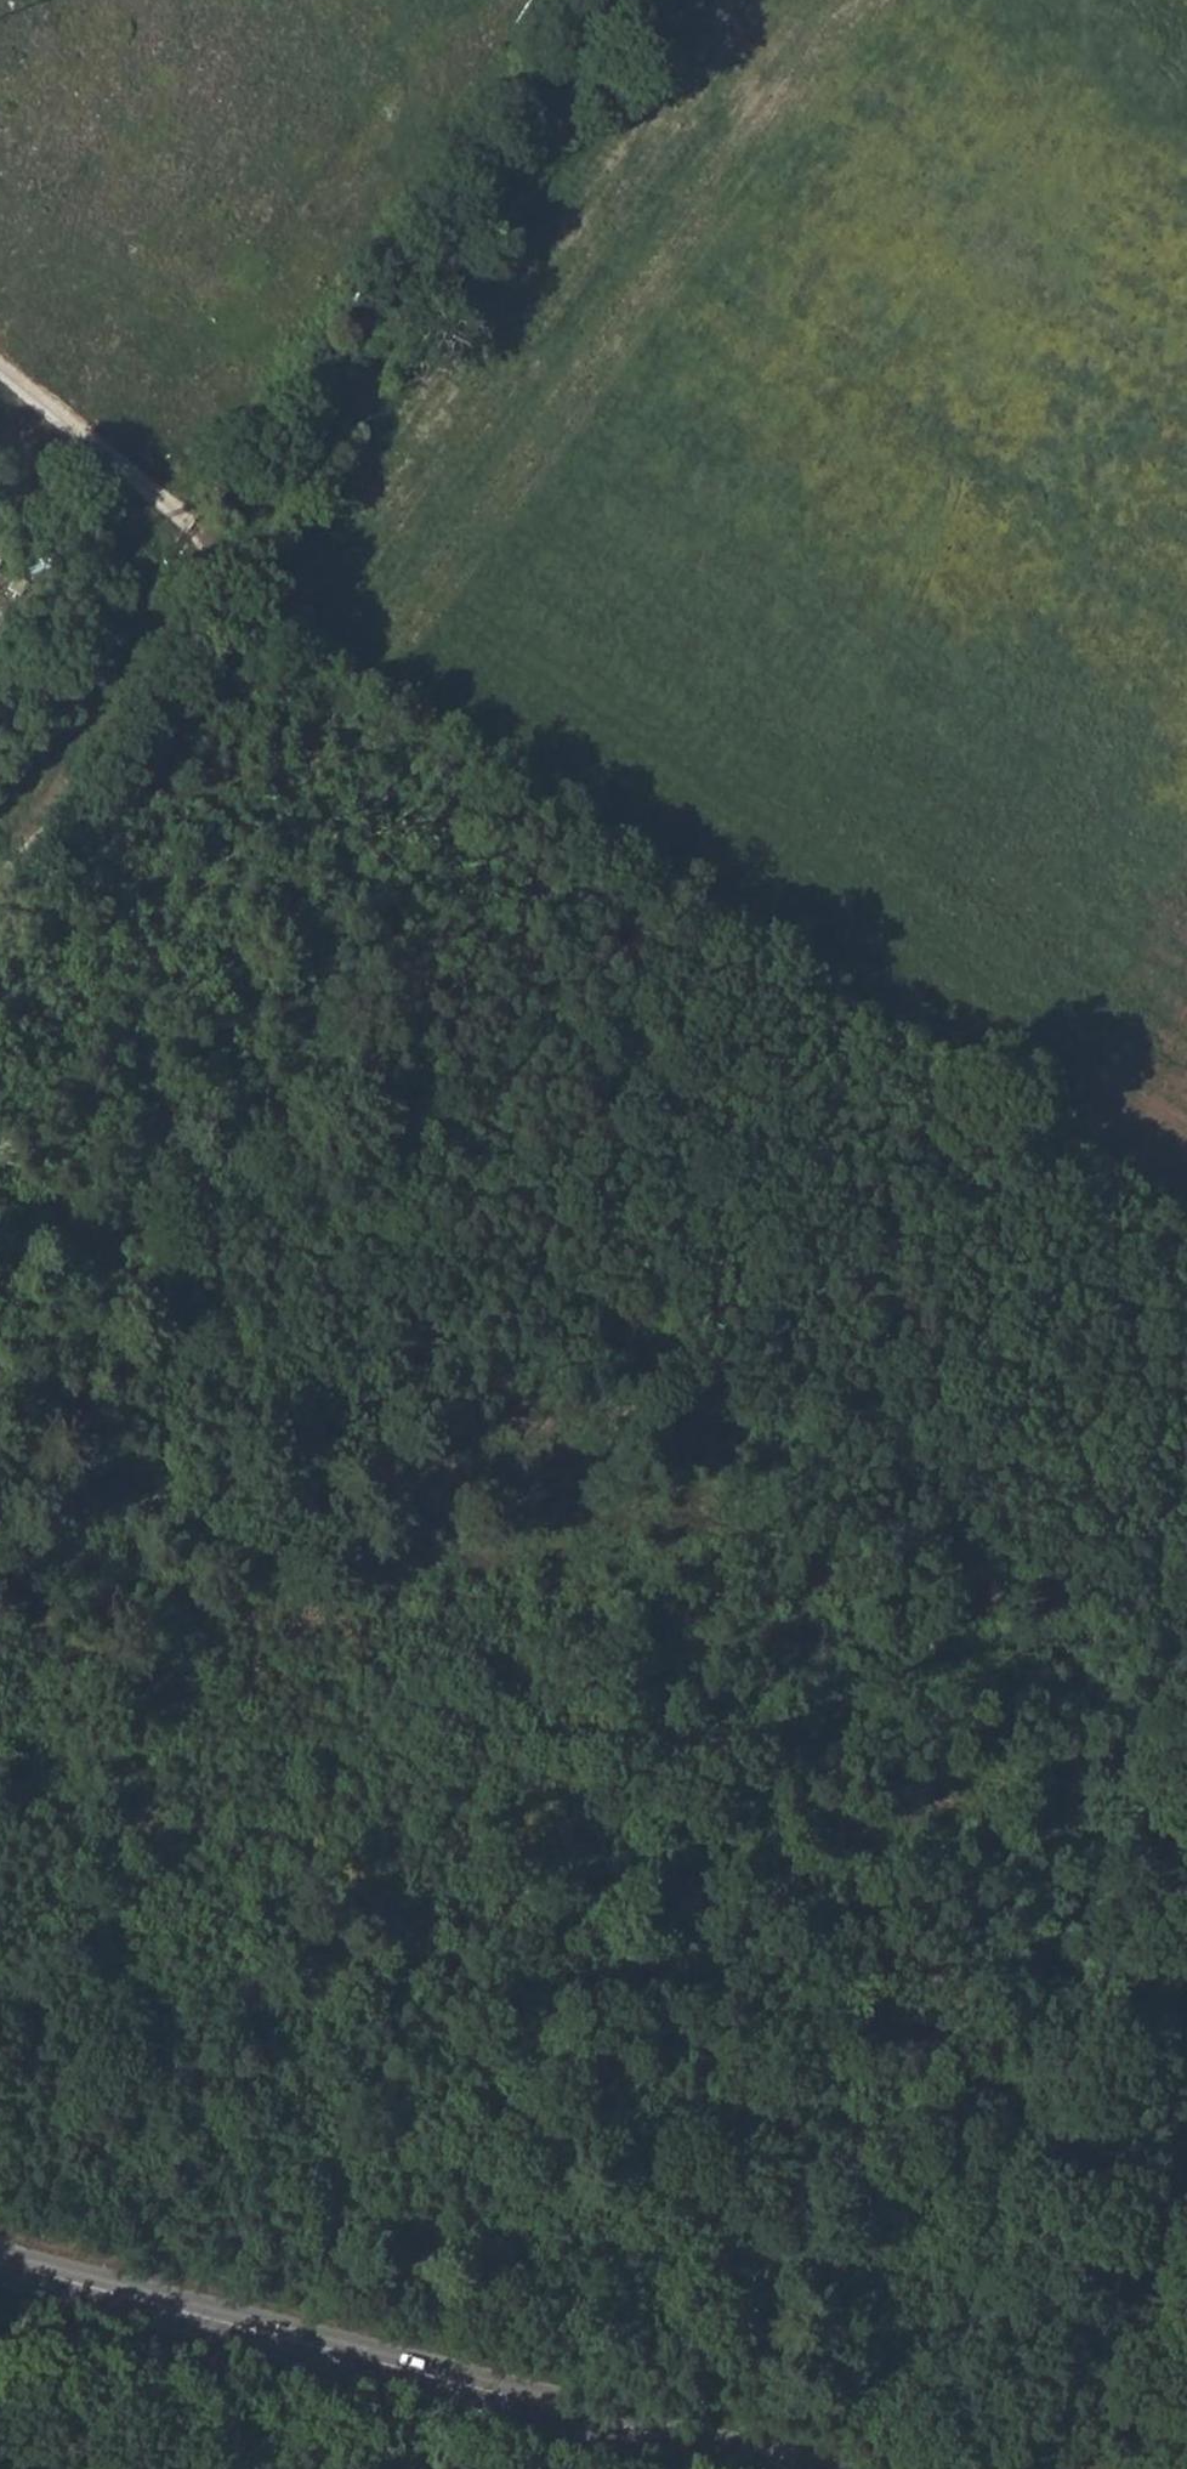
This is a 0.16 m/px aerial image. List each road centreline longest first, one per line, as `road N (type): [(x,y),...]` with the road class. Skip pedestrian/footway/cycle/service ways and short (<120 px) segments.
road 1 (secondary): [(772,2468),(0,2266)]
road 2 (track): [(1082,2468),(1186,2091)]

